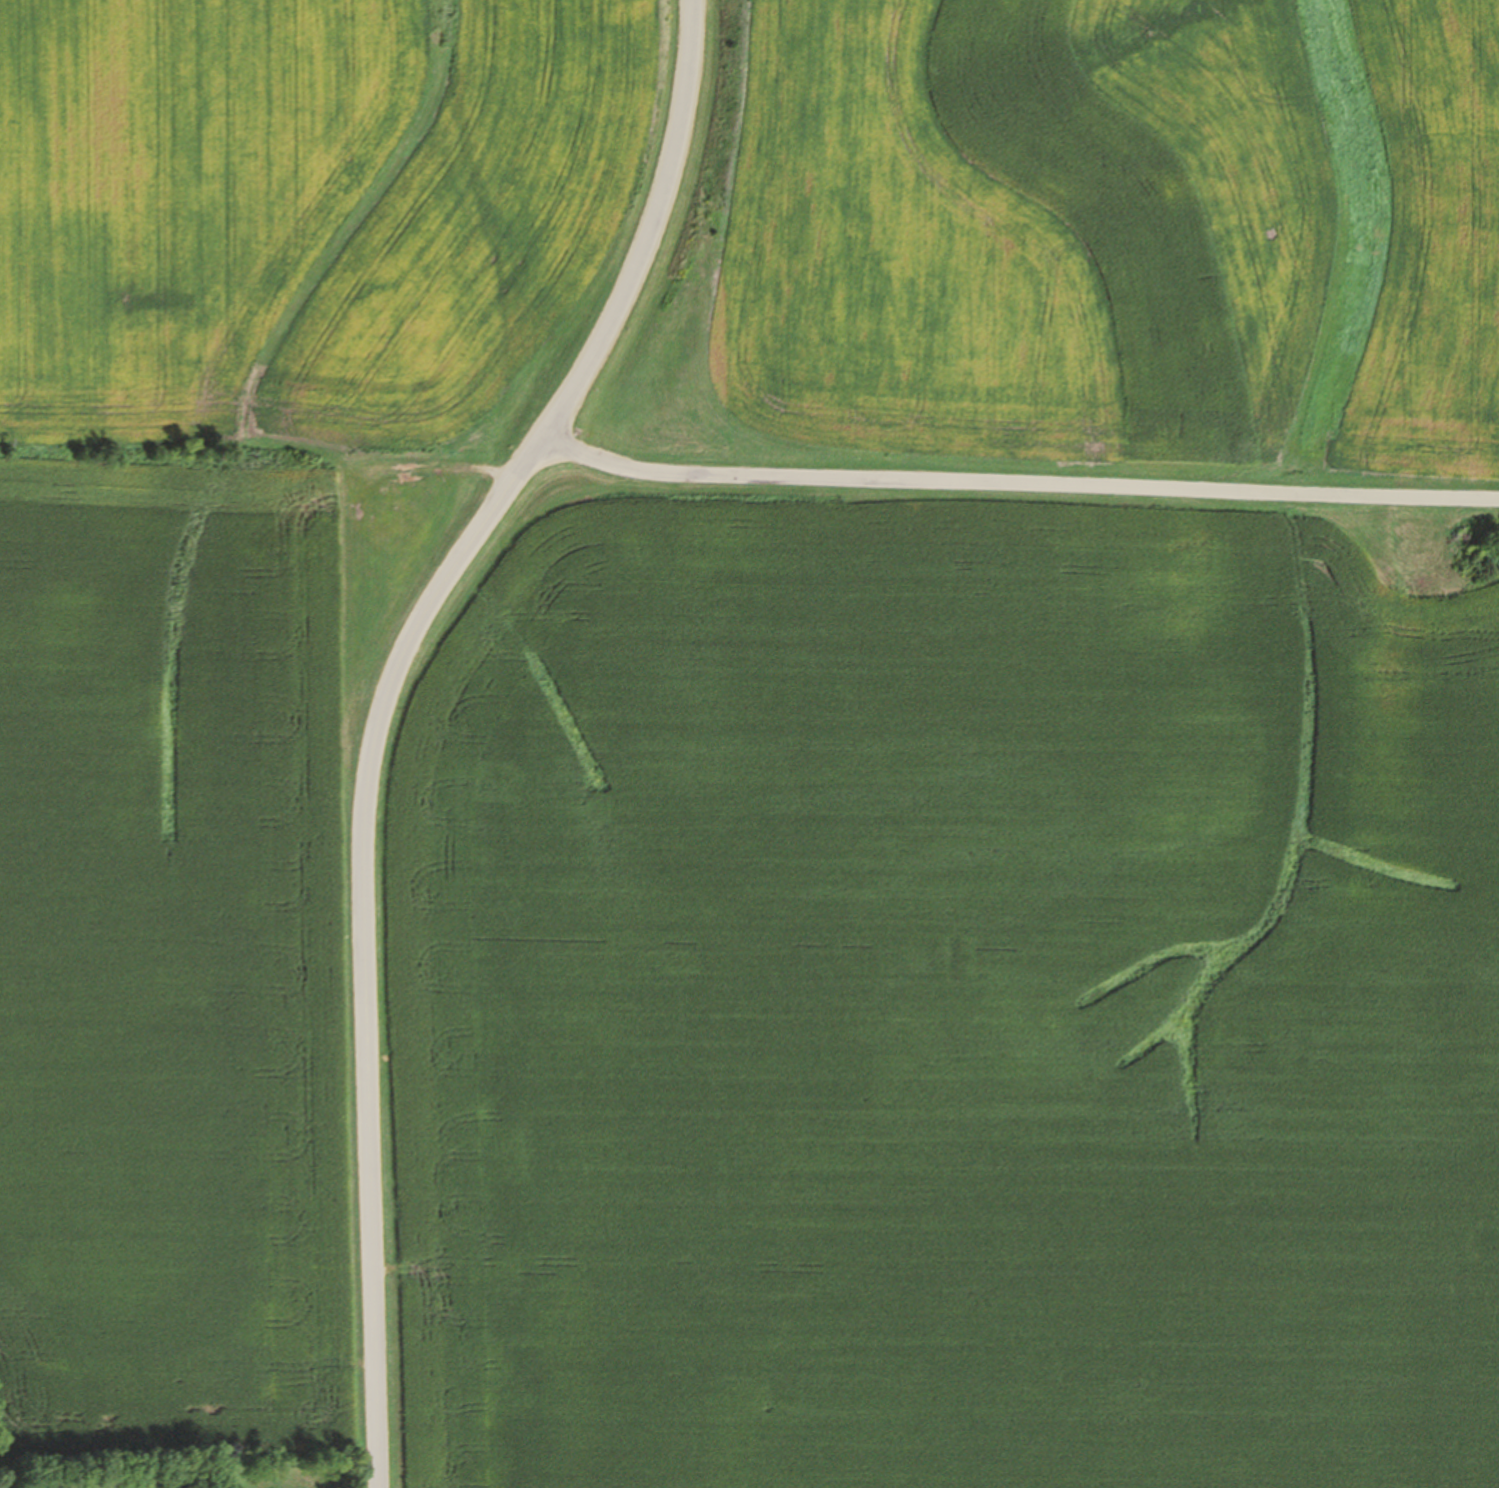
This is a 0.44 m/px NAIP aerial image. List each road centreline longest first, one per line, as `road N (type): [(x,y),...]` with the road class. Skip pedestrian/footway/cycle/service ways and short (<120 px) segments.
road 1 (secondary): [(379,1487),(363,854),(370,766),(406,648),(483,520)]
road 2 (residential): [(1498,503),(658,478),(543,445)]
road 3 (secondary): [(483,520),(543,445),(640,270),(691,102),(700,0)]

